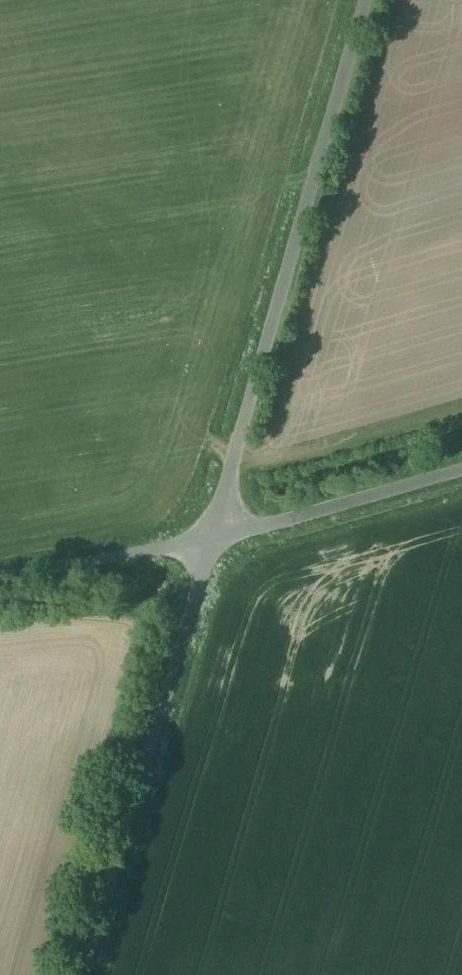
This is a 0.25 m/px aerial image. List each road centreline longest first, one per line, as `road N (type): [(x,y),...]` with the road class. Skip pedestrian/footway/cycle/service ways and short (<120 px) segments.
road 1 (unclassified): [(369,0),(212,536)]
road 2 (unclassified): [(212,536),(81,974)]
road 3 (unclassified): [(461,466),(212,536)]
road 4 (unclassified): [(212,536),(0,573)]

